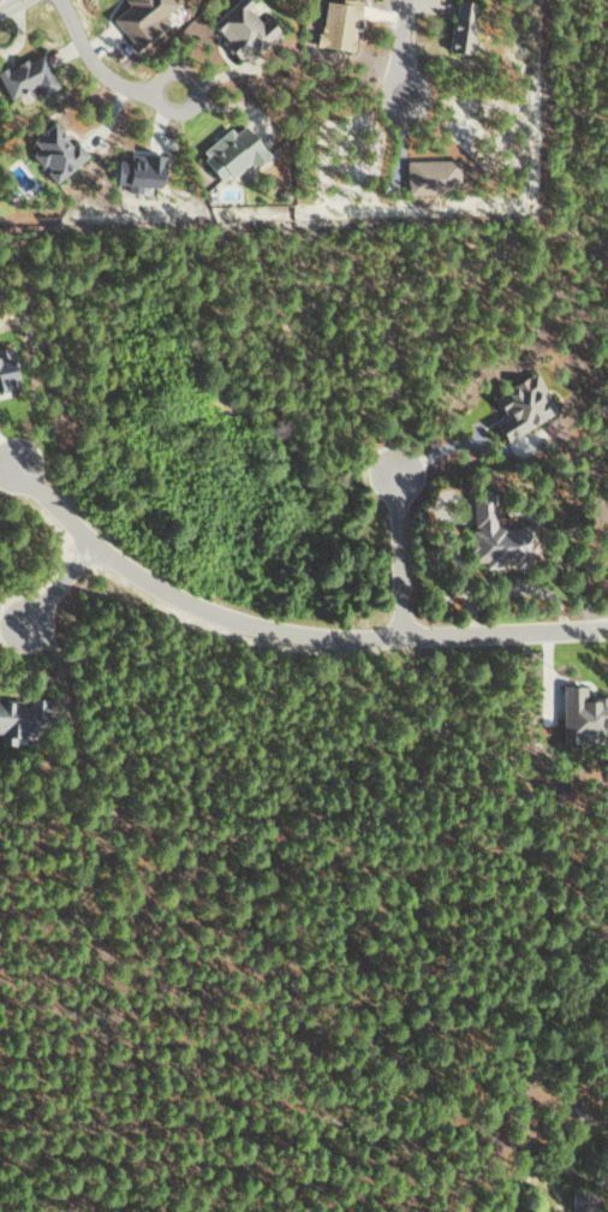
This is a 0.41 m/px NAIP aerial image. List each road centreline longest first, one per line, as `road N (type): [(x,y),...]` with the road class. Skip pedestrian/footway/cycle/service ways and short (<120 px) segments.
road 1 (residential): [(607,629),(339,640),(240,625),(130,575),(88,545),(11,465)]
road 2 (residential): [(399,640),(393,467)]
road 3 (residential): [(60,0),(108,84),(141,97),(177,88)]

